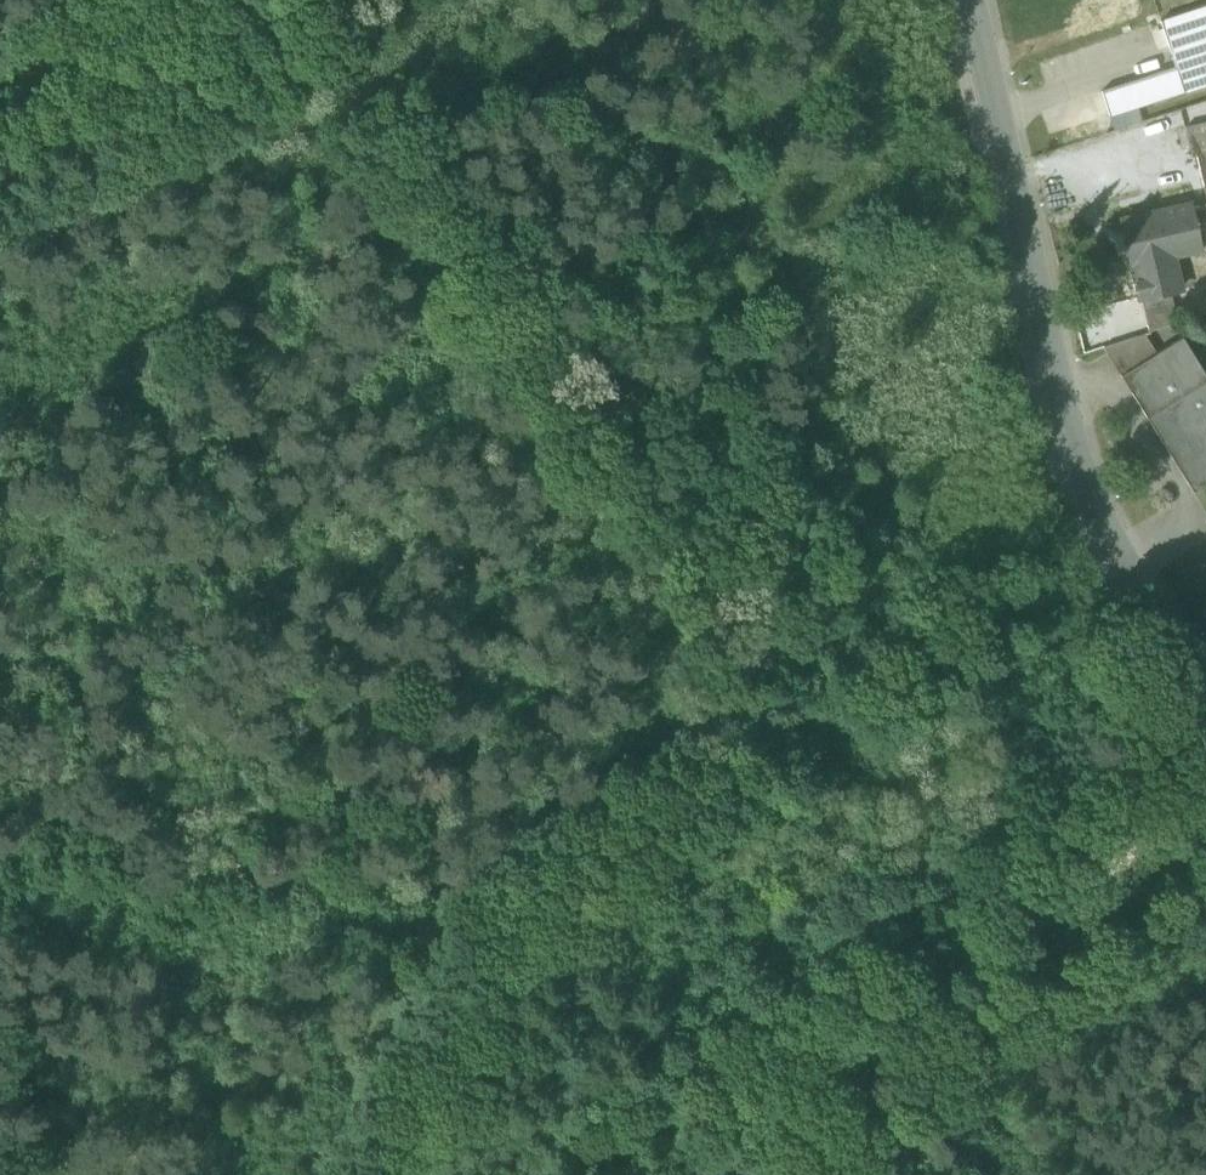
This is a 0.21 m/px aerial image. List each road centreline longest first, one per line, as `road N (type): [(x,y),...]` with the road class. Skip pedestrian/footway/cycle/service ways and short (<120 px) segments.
road 1 (residential): [(1205,682),(1083,485),(973,0)]
road 2 (unclassified): [(1205,802),(697,1174)]

